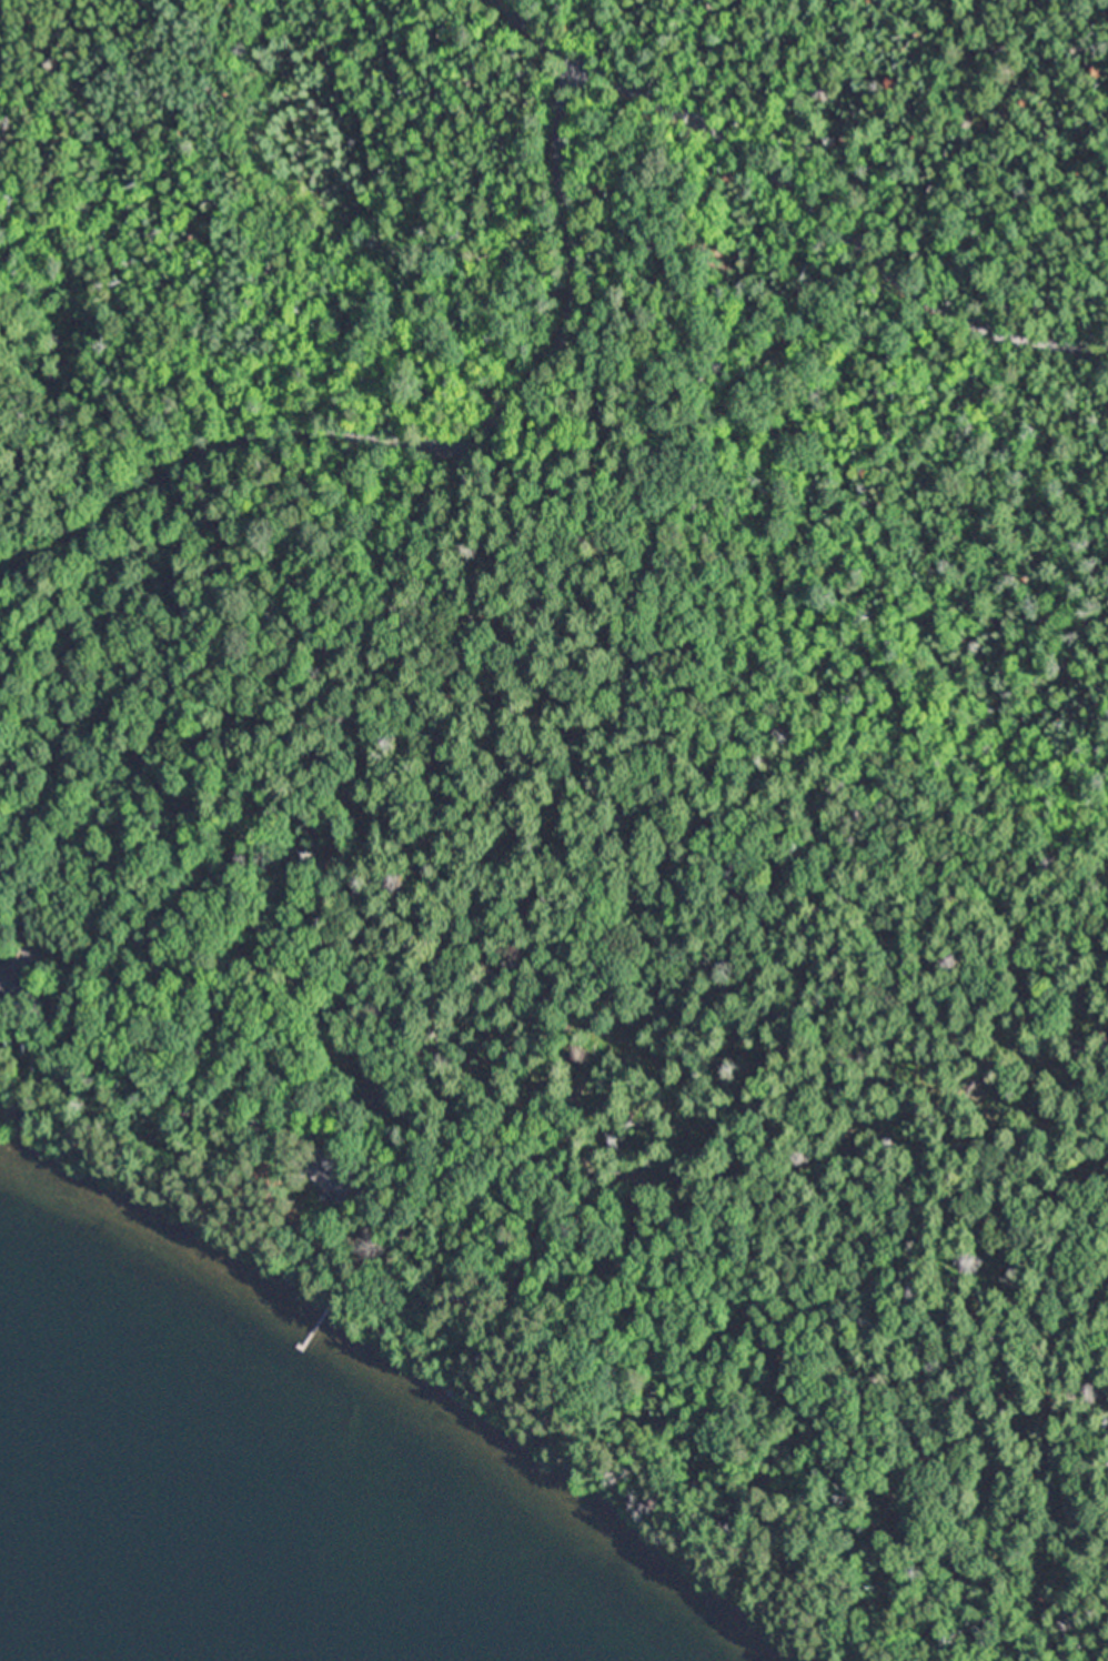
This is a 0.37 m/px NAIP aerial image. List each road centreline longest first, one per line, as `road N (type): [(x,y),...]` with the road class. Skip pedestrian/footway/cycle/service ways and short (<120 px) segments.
road 1 (residential): [(582,58),(565,138),(576,304),(561,354),(527,412),(497,433),(456,443),(321,433),(255,439),(194,462),(83,533),(0,570)]
road 2 (residential): [(501,0),(542,34),(741,143),(820,215),(945,303),(1018,333),(1107,347)]

